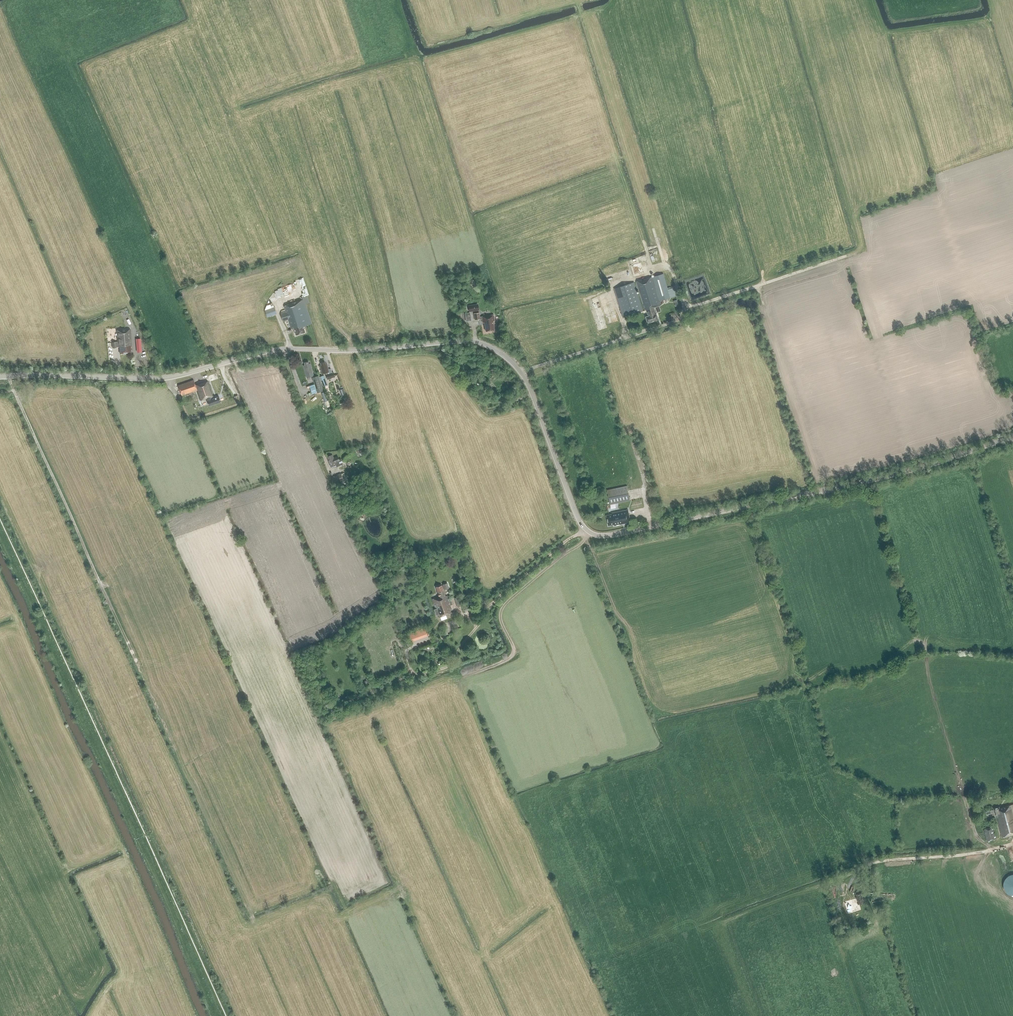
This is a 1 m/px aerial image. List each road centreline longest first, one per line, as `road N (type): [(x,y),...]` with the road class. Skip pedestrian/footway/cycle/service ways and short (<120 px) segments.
road 1 (tertiary): [(1012,437),(864,482),(598,535),(579,522),(525,379),(479,343),(277,349),(153,379),(0,376)]
road 2 (track): [(463,619),(585,529)]
road 3 (track): [(282,349),(328,467)]

